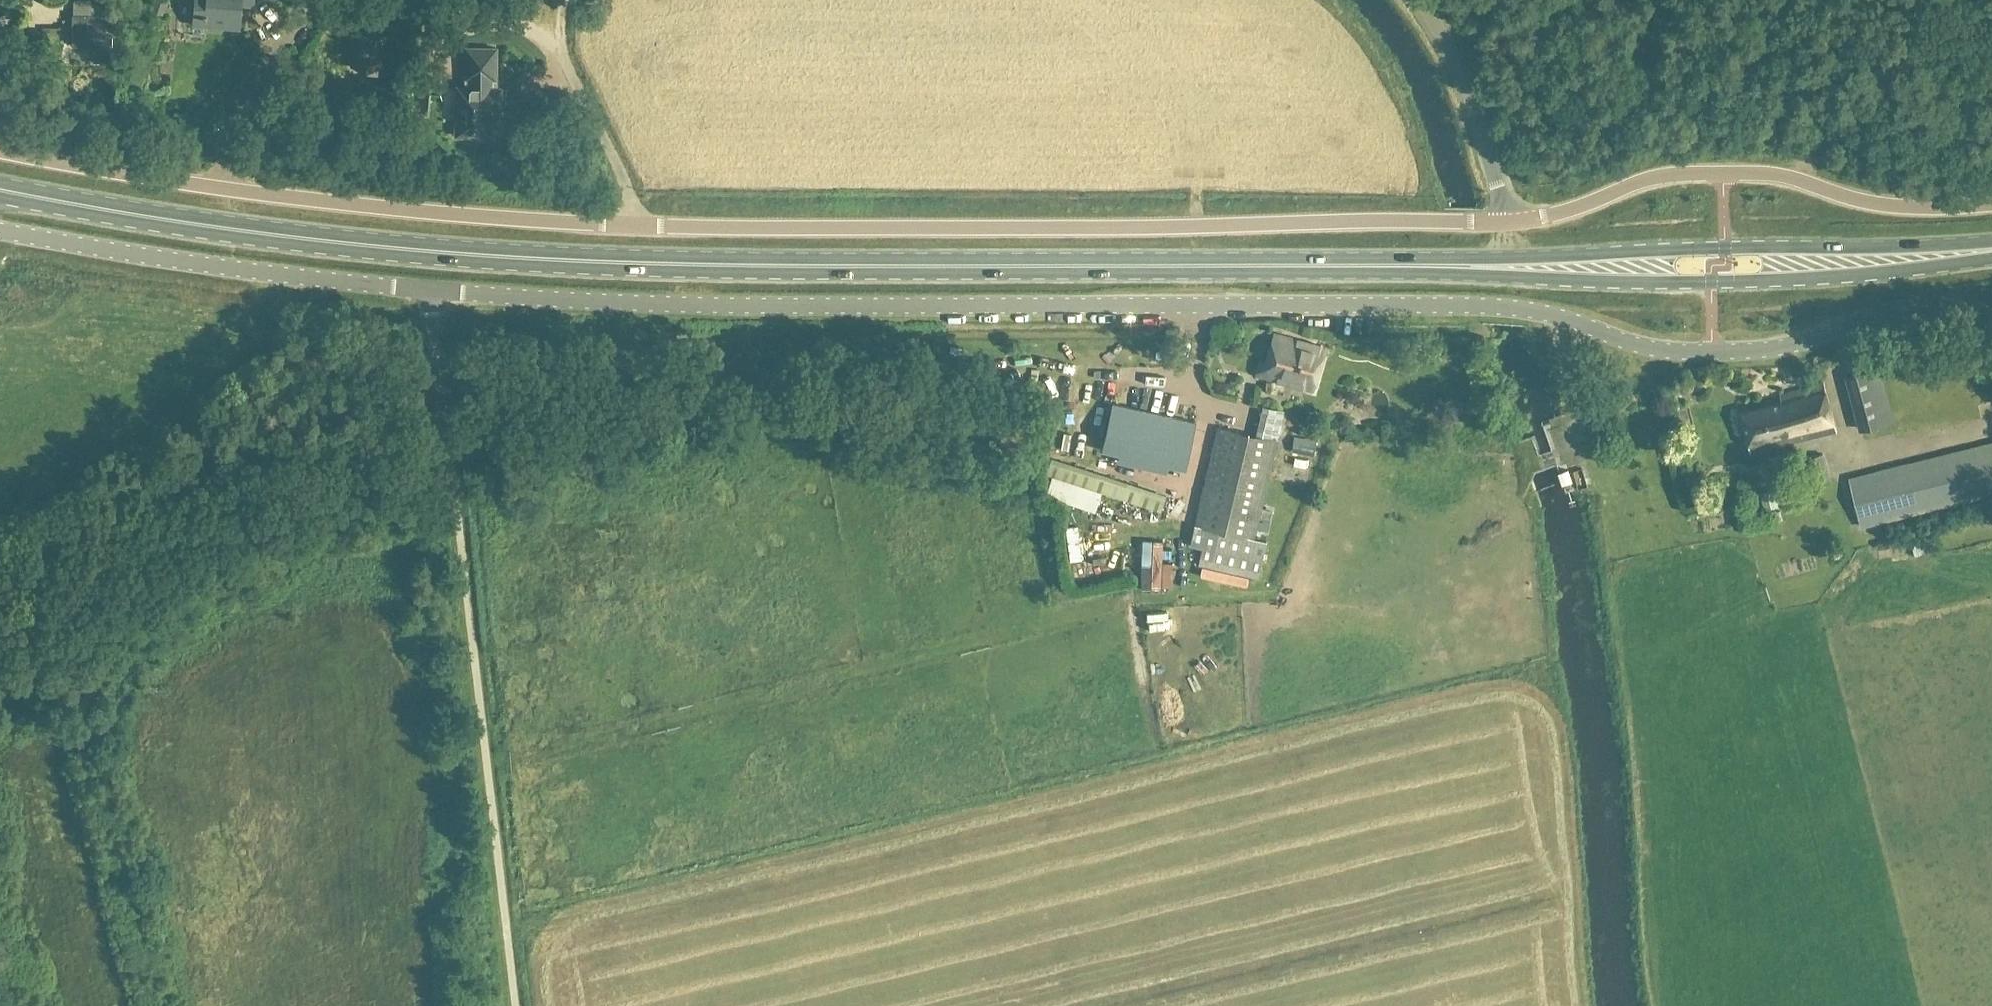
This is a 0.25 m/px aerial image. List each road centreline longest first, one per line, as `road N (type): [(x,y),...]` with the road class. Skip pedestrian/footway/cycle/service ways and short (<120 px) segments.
road 1 (primary): [(0,190),(305,239),(575,263),(1510,265)]
road 2 (unclassified): [(1711,353),(1661,352),(1504,306),(715,304),(421,288)]
road 3 (unclassified): [(632,224),(1508,222)]
road 4 (unclassified): [(516,1005),(454,482),(421,288)]
road 5 (unclassified): [(0,151),(221,189),(632,224)]
road 6 (unclassified): [(1508,222),(1690,173),(1768,176),(1930,211),(1991,206)]
road 7 (primary): [(1510,265),(1669,282),(1897,272),(1991,252)]
road 8 (primary): [(1991,248),(1676,250),(1510,265)]
road 9 (unclassified): [(421,288),(0,231)]
road 10 (unclassified): [(1711,353),(1772,353),(1910,308),(1991,294)]
road 11 (unclassified): [(1508,222),(1458,70),(1416,0)]
road 12 (unclassified): [(565,0),(564,57),(627,183),(632,224)]

